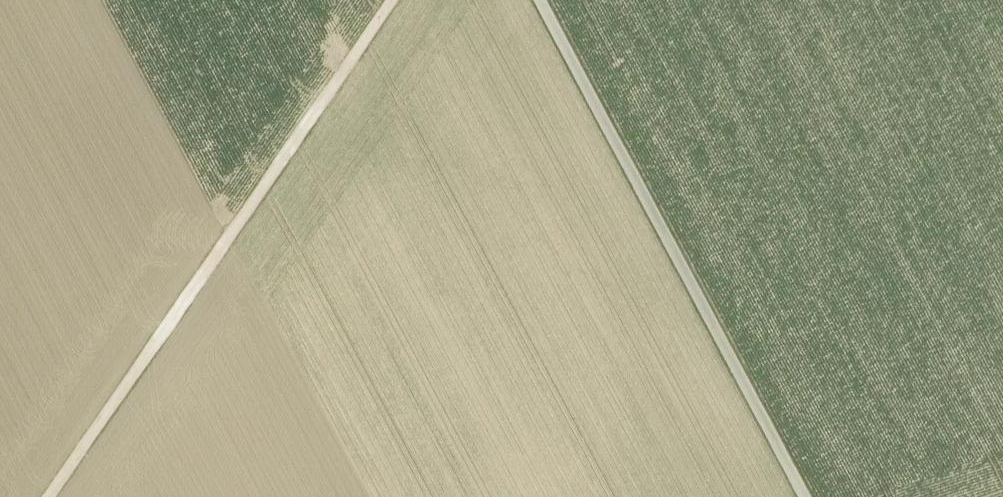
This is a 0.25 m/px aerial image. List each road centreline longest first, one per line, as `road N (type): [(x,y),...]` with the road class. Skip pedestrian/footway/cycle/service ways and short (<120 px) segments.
road 1 (track): [(47,496),(392,0)]
road 2 (track): [(805,496),(540,0)]

